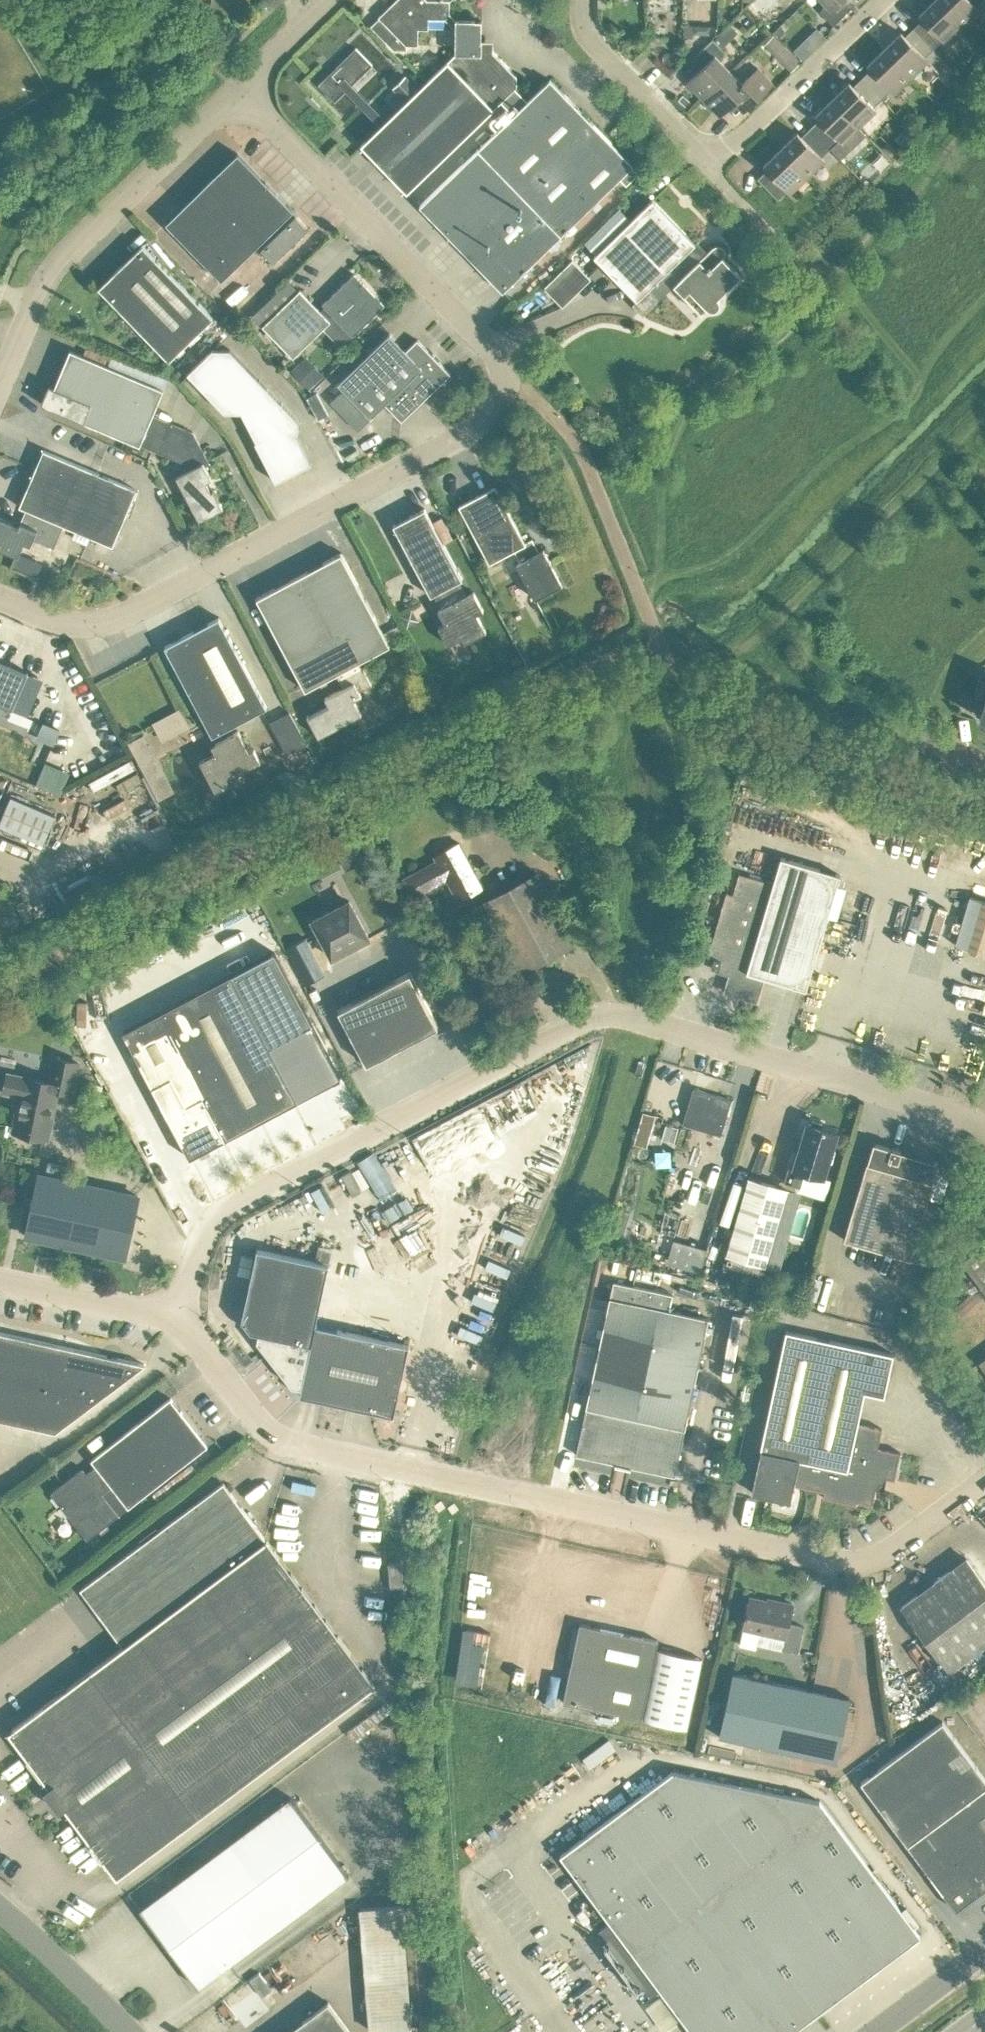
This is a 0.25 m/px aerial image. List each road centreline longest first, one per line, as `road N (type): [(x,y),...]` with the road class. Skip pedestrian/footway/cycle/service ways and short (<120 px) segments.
road 1 (residential): [(0,594),(64,621),(129,613),(491,417),(503,397),(506,366),(240,87)]
road 2 (residential): [(984,1129),(942,1108),(635,1019),(578,1020),(235,1201),(208,1224),(179,1311)]
road 3 (residential): [(984,1477),(889,1549),(864,1562),(835,1561),(300,1447),(245,1406),(179,1311)]
road 4 (unclassified): [(0,390),(49,275),(69,250),(240,87)]
road 5 (residential): [(882,0),(708,166)]
road 6 (residential): [(708,166),(586,40),(580,0)]
road 7 (residential): [(179,1311),(0,1278)]
road 8 (unclassified): [(132,2031),(0,1907)]
road 9 (residential): [(874,2031),(984,1949)]
road 10 (unclassified): [(240,87),(327,0)]

